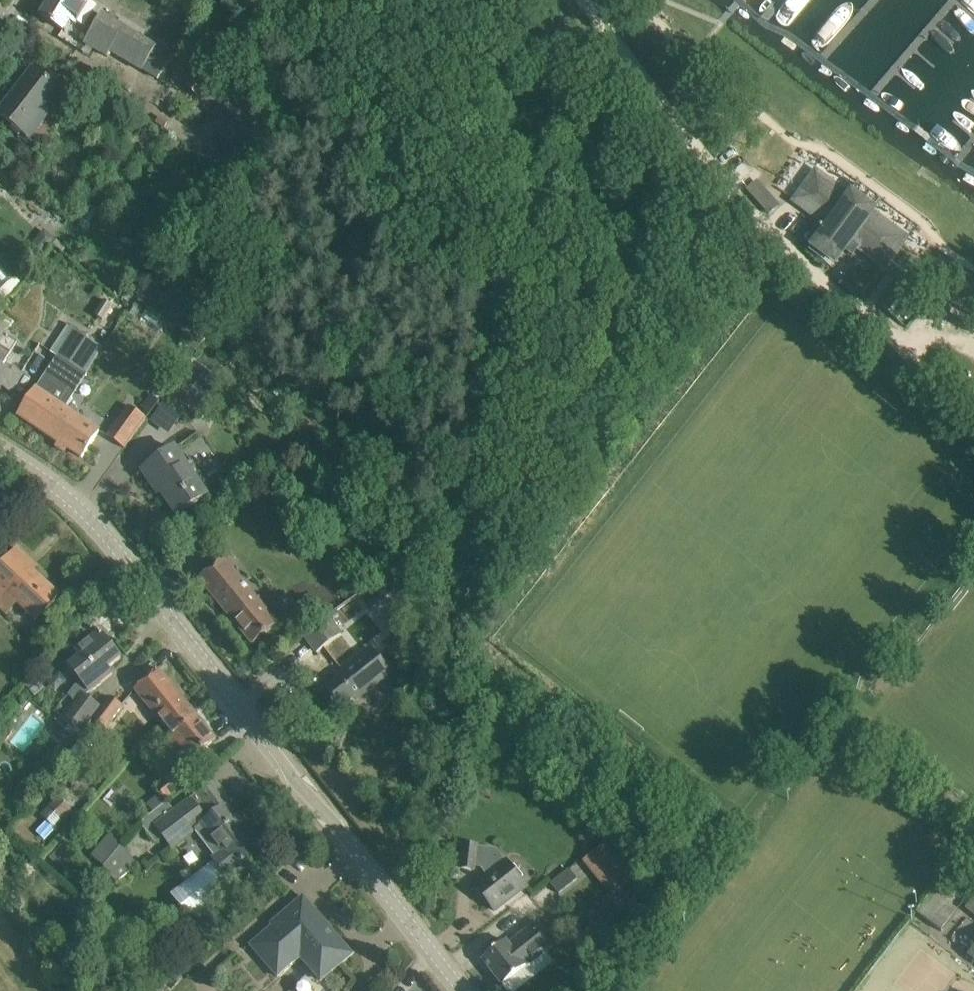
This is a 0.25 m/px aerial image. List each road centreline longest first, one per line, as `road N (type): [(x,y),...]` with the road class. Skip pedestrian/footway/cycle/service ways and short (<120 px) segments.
road 1 (unclassified): [(477,990),(131,553),(81,500),(0,453)]

